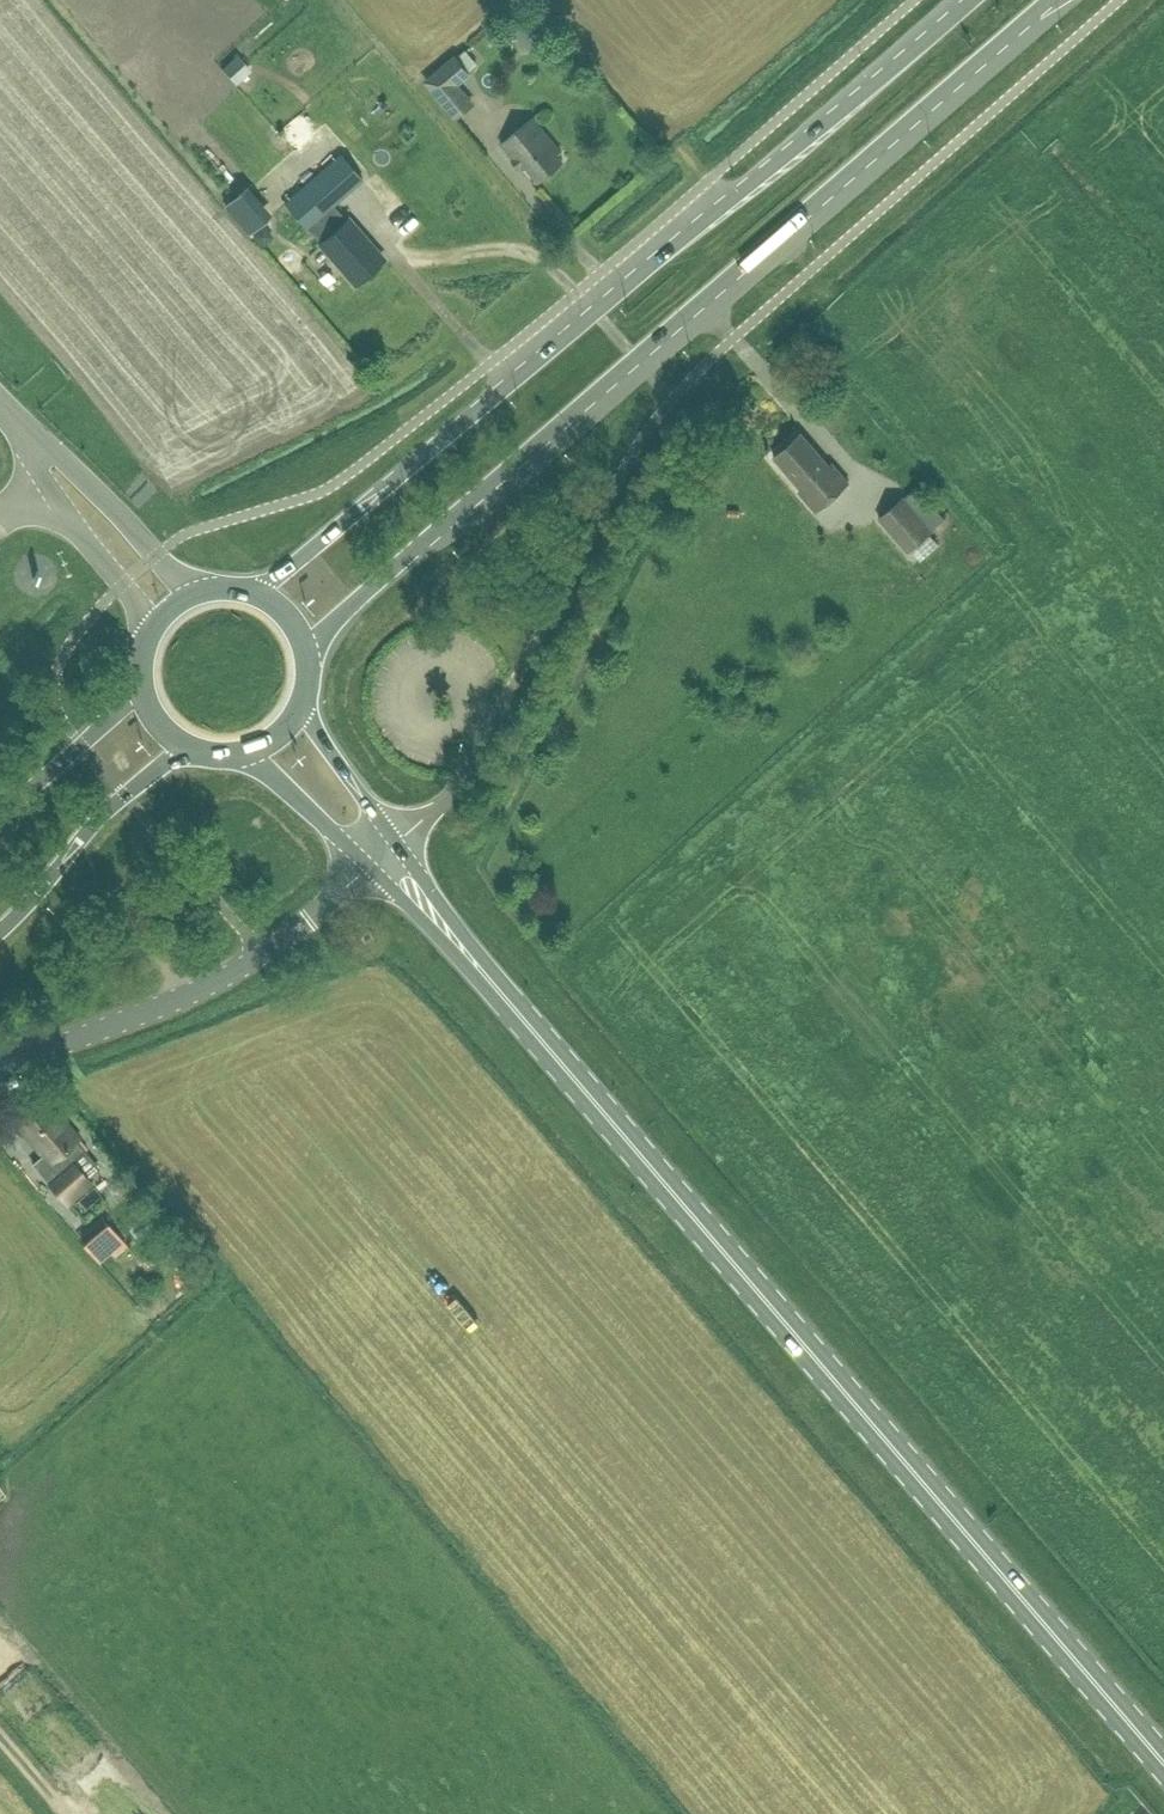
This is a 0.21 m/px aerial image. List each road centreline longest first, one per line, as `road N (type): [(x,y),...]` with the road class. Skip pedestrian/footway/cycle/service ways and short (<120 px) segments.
road 1 (primary): [(1163,1763),(459,944)]
road 2 (primary): [(307,656),(341,613),(1049,0)]
road 3 (primary): [(971,0),(259,595)]
road 4 (unclassified): [(0,1072),(230,979),(371,875)]
road 5 (trunk): [(0,930),(85,834),(187,751)]
road 6 (unclassified): [(194,592),(21,428)]
road 7 (unclassified): [(21,428),(70,524),(150,626)]
road 8 (trunk): [(138,687),(0,816)]
road 9 (primary): [(244,756),(371,875)]
road 10 (primary): [(400,848),(302,707)]
road 11 (unclassified): [(400,848),(455,790),(485,736)]

